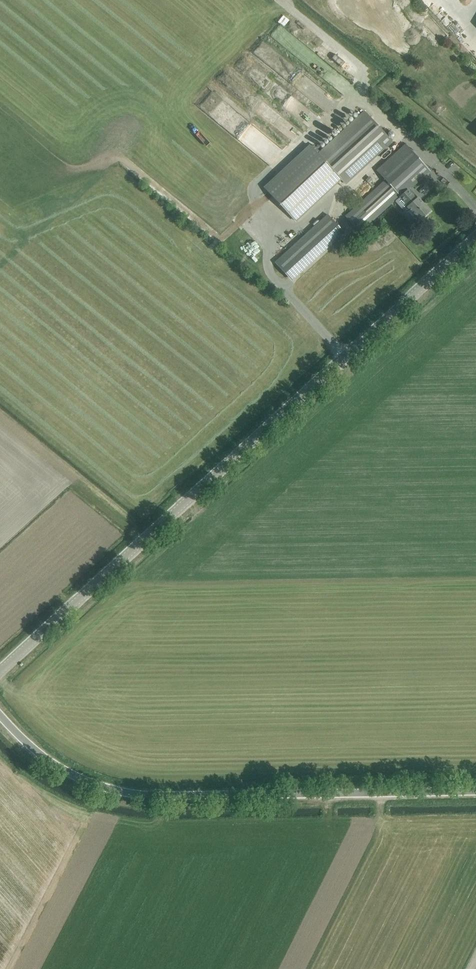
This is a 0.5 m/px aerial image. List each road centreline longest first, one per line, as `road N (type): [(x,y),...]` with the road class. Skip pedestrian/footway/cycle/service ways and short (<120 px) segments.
road 1 (tertiary): [(0,671),(475,238)]
road 2 (unclassified): [(475,791),(138,794),(66,772),(0,715)]

